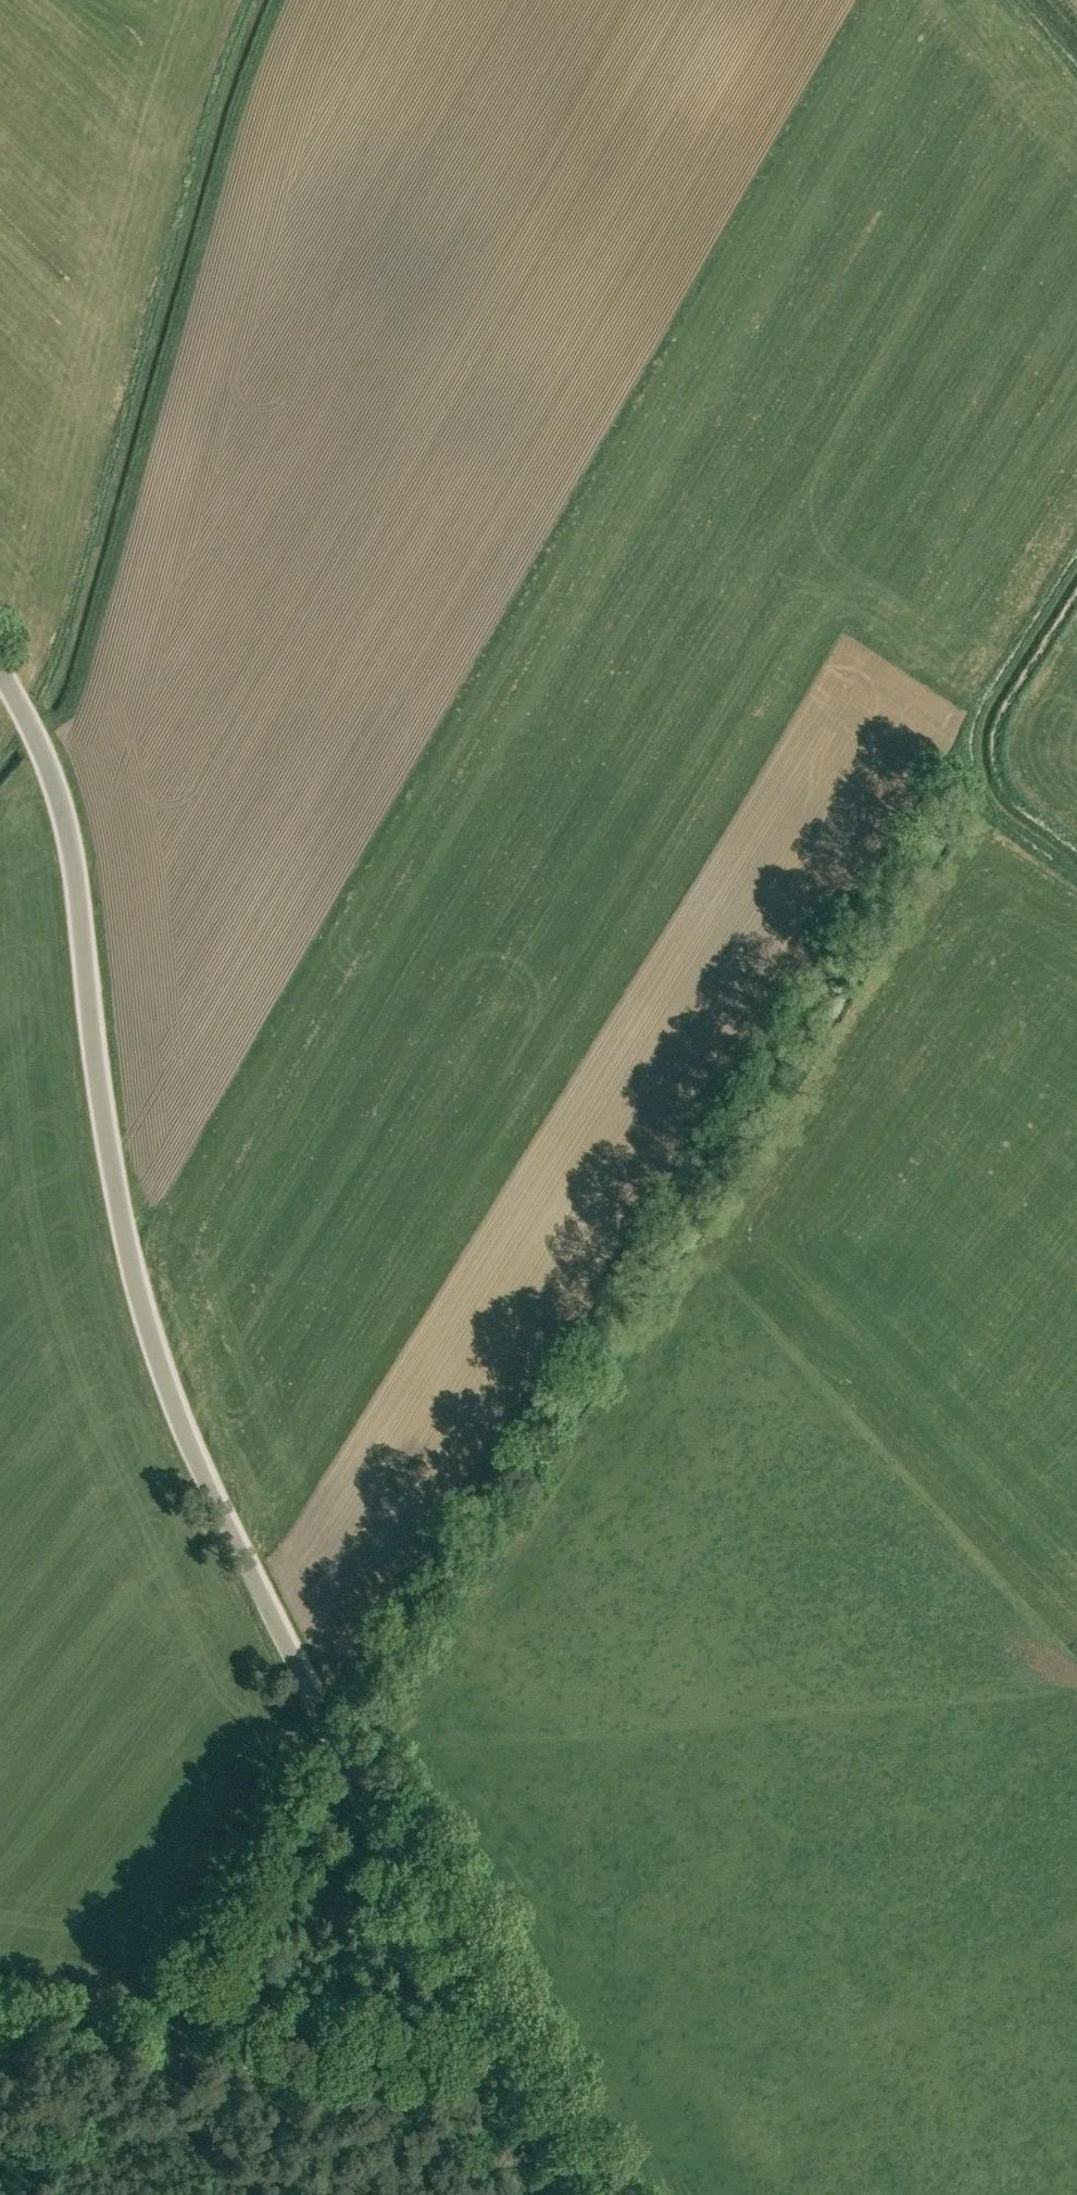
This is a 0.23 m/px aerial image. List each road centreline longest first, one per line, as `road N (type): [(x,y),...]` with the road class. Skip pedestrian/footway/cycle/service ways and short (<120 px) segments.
road 1 (tertiary): [(558,2194),(181,1415),(139,1284),(65,814),(31,728),(0,681)]
road 2 (track): [(469,2019),(0,1981)]

